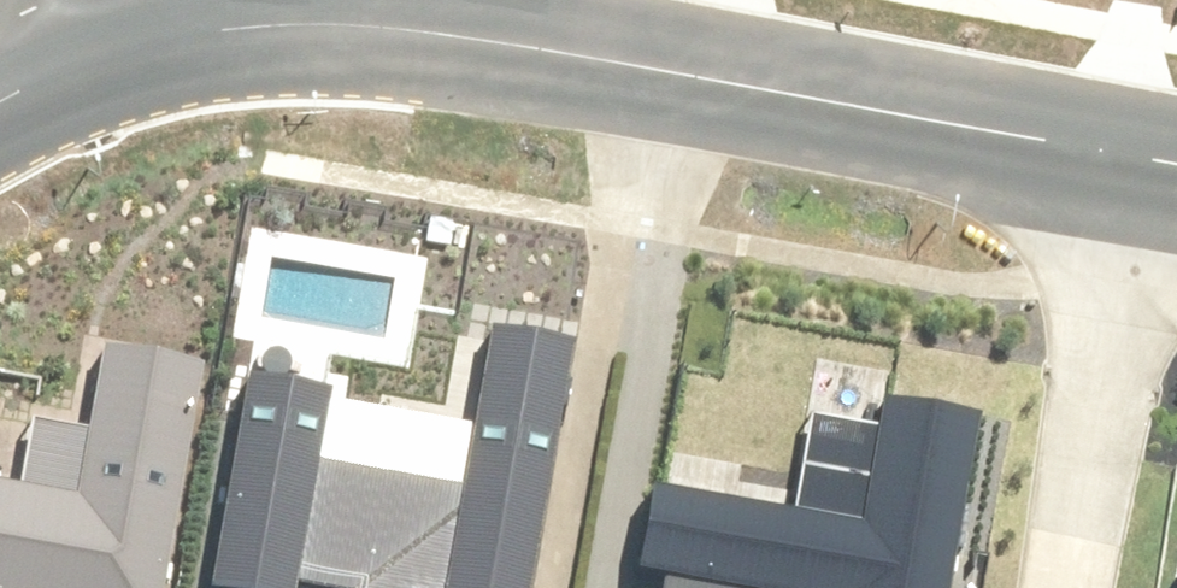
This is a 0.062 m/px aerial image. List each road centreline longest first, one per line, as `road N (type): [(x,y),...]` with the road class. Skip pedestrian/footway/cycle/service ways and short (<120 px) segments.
road 1 (tertiary): [(132,48),(232,26),(446,34),(1147,158)]
road 2 (residential): [(1070,587),(1147,158)]
road 3 (tertiary): [(0,112),(132,48)]

